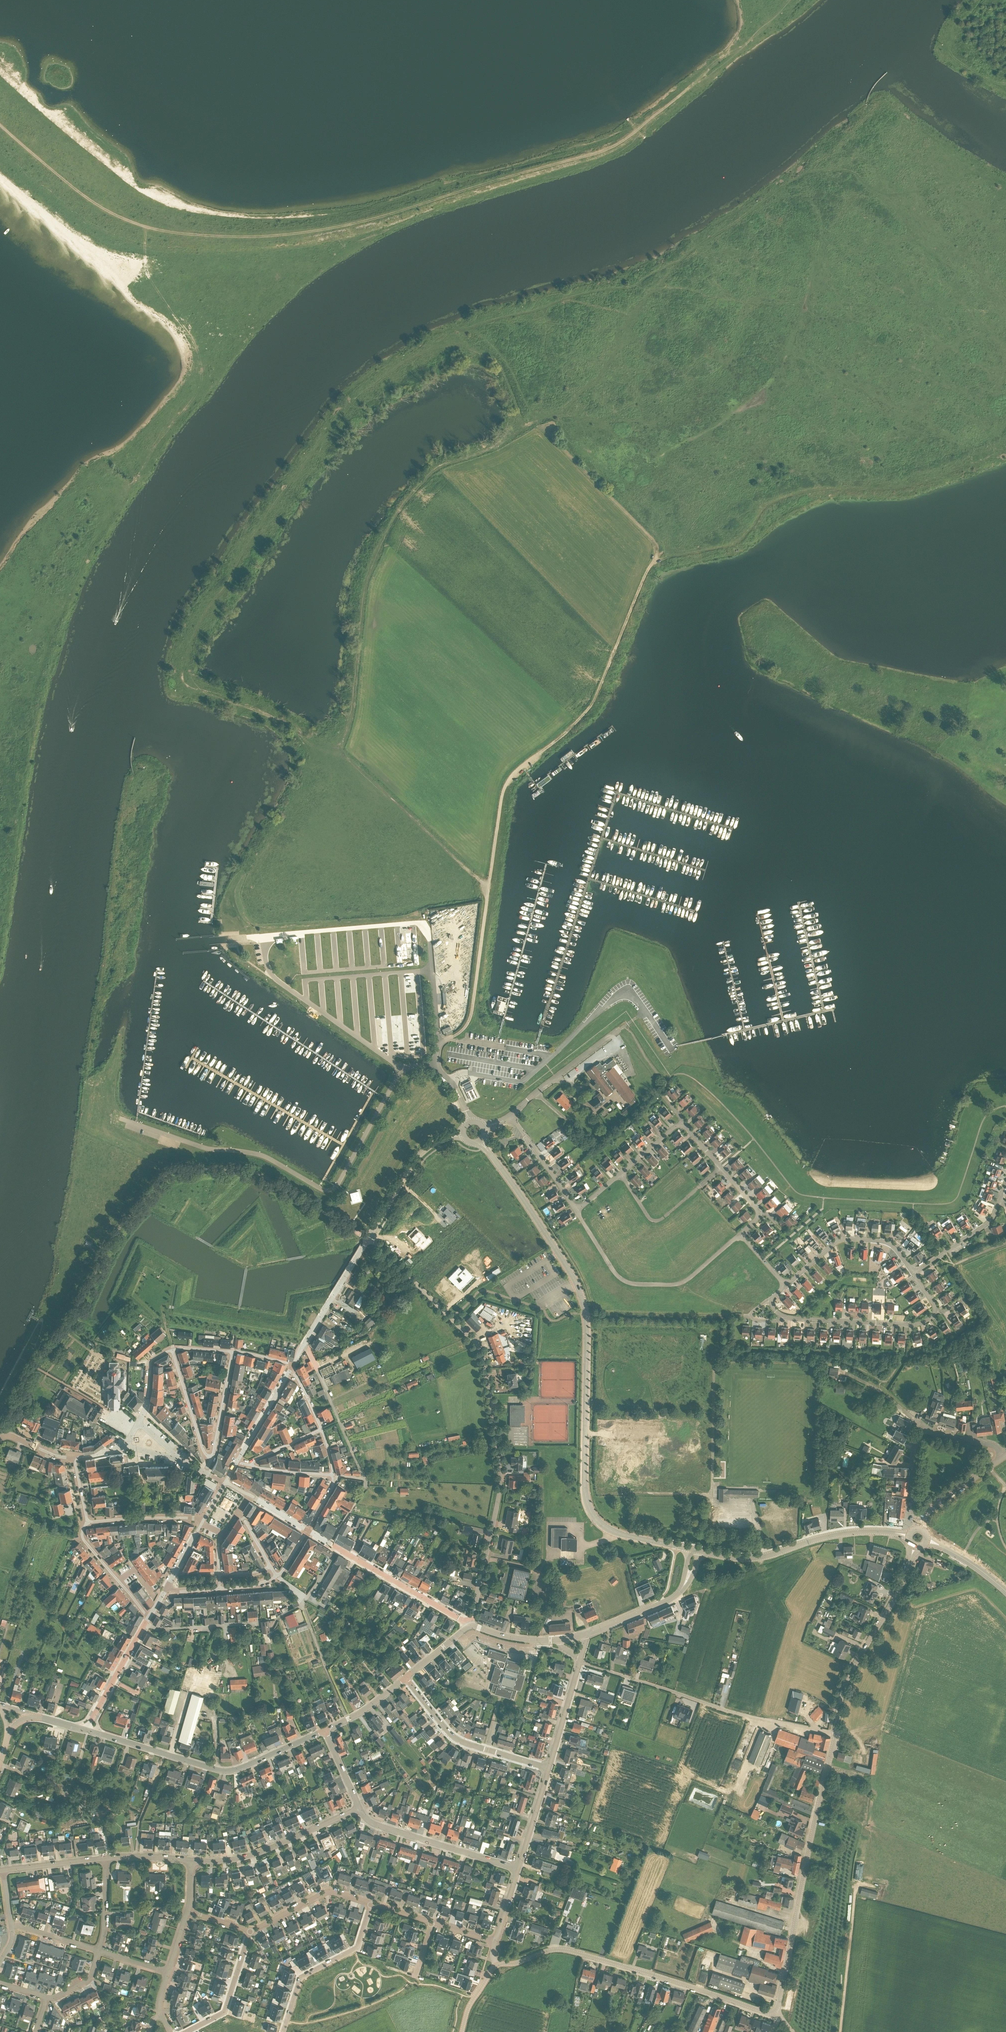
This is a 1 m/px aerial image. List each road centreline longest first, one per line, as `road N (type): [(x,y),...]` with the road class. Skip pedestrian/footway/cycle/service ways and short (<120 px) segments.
road 1 (track): [(489,886),(340,751),(182,682),(198,621),(334,425),(378,379),(452,329)]
road 2 (track): [(0,126),(123,219),(184,232),(261,234),(402,210),(597,153),(691,86)]
road 3 (track): [(340,751),(355,709),(374,555),(417,483),(434,468),(493,447),(514,422),(506,378),(486,359),(458,350),(452,329)]
road 4 (unclassified): [(690,1549),(622,1535),(590,1512),(581,1296),(481,1139)]
road 5 (residential): [(470,1623),(500,1485),(485,1361),(368,1239)]
road 6 (track): [(655,562),(741,541),(769,502),(792,492),(923,482),(1005,448)]
road 7 (residential): [(773,2011),(569,1951),(496,1966)]
road 8 (residential): [(773,2011),(836,1734)]
road 9 (residential): [(836,1734),(731,1712),(580,1662)]
road 10 (tertiary): [(325,1731),(223,1771),(87,1730)]
road 11 (residential): [(786,1286),(772,1301),(784,1318),(911,1325),(935,1312),(914,1274)]
road 12 (residential): [(699,1551),(753,1558),(847,1533),(908,1536)]
road 13 (track): [(655,562),(656,545),(560,446),(539,426),(511,429)]
road 14 (residential): [(836,1734),(847,1675),(895,1599),(915,1548)]
road 15 (residential): [(470,1623),(308,1530)]
road 16 (unclassified): [(358,1809),(247,1858),(191,1861)]
road 17 (unclassified): [(549,1768),(460,1742),(406,1678)]
road 18 (unclassified): [(518,1869),(375,1826),(358,1809)]
road 19 (track): [(145,226),(151,280),(188,331),(201,383)]
road 20 (residential): [(621,1174),(585,1205),(572,1206),(511,1117)]
road 21 (residential): [(284,2031),(301,1977),(357,1948),(371,1904)]
road 22 (track): [(873,1886),(858,1885),(855,1894),(841,2031)]
road 23 (residential): [(914,1274),(890,1246),(846,1240),(786,1286)]
road 24 (residential): [(628,1024),(511,1117)]
road 25 (unclassified): [(368,1239),(420,1153),(462,1133)]
road 26 (residential): [(293,1364),(368,1239)]
road 27 (residential): [(621,1174),(648,1217),(659,1221),(721,1168)]
road 28 (residential): [(721,1168),(681,1126),(621,1174)]
road 29 (residential): [(371,1904),(324,1894),(250,1933)]
road 30 (residential): [(87,1730),(150,1616)]
road 31 (residential): [(188,2031),(224,2013),(250,1933)]

